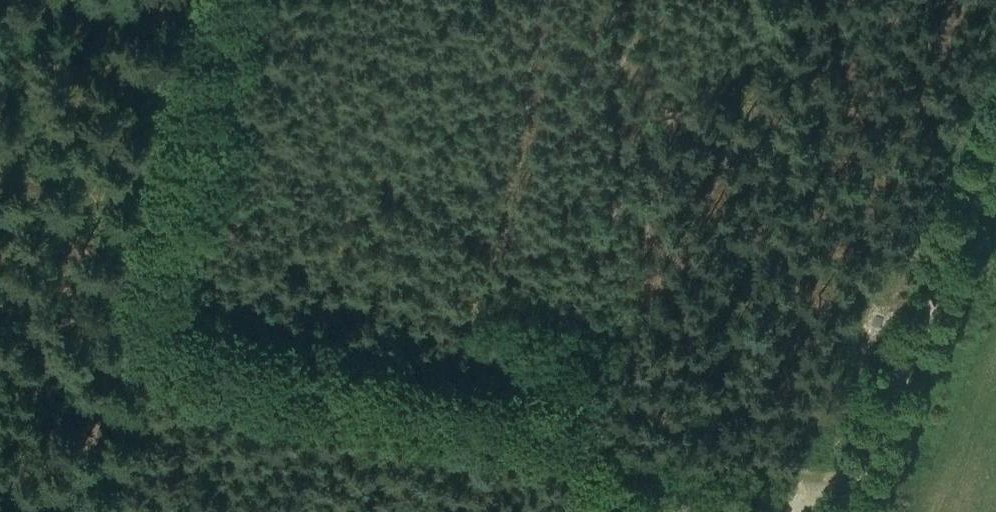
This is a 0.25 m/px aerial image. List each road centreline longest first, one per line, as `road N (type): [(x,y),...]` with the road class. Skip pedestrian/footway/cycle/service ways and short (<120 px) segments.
road 1 (track): [(844,511),(995,155)]

